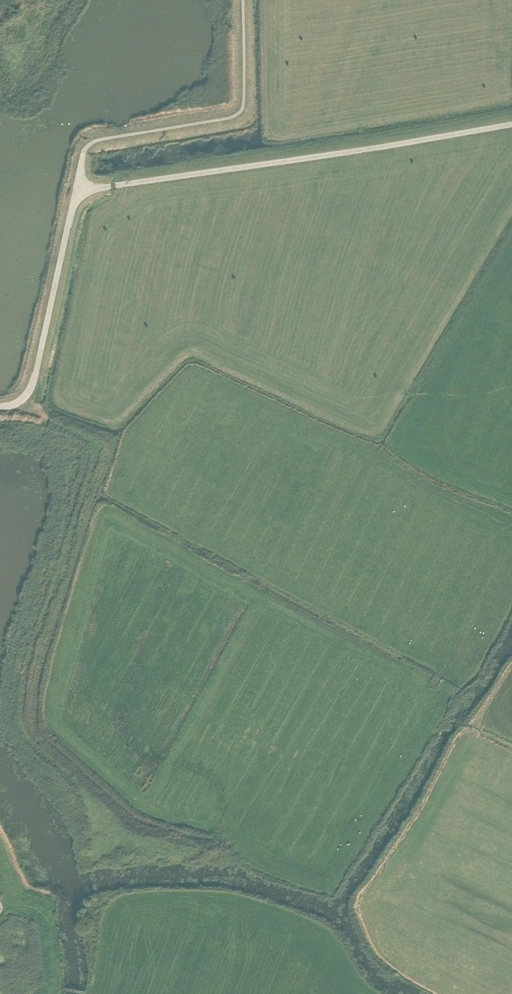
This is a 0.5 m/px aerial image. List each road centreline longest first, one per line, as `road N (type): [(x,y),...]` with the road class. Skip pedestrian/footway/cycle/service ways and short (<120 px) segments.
road 1 (track): [(2,408),(77,433),(96,451),(26,671),(29,739),(124,834),(204,853),(222,849)]
road 2 (unclassified): [(0,408),(30,390),(76,191)]
road 3 (track): [(52,993),(57,971),(48,920),(25,902),(1,905)]

